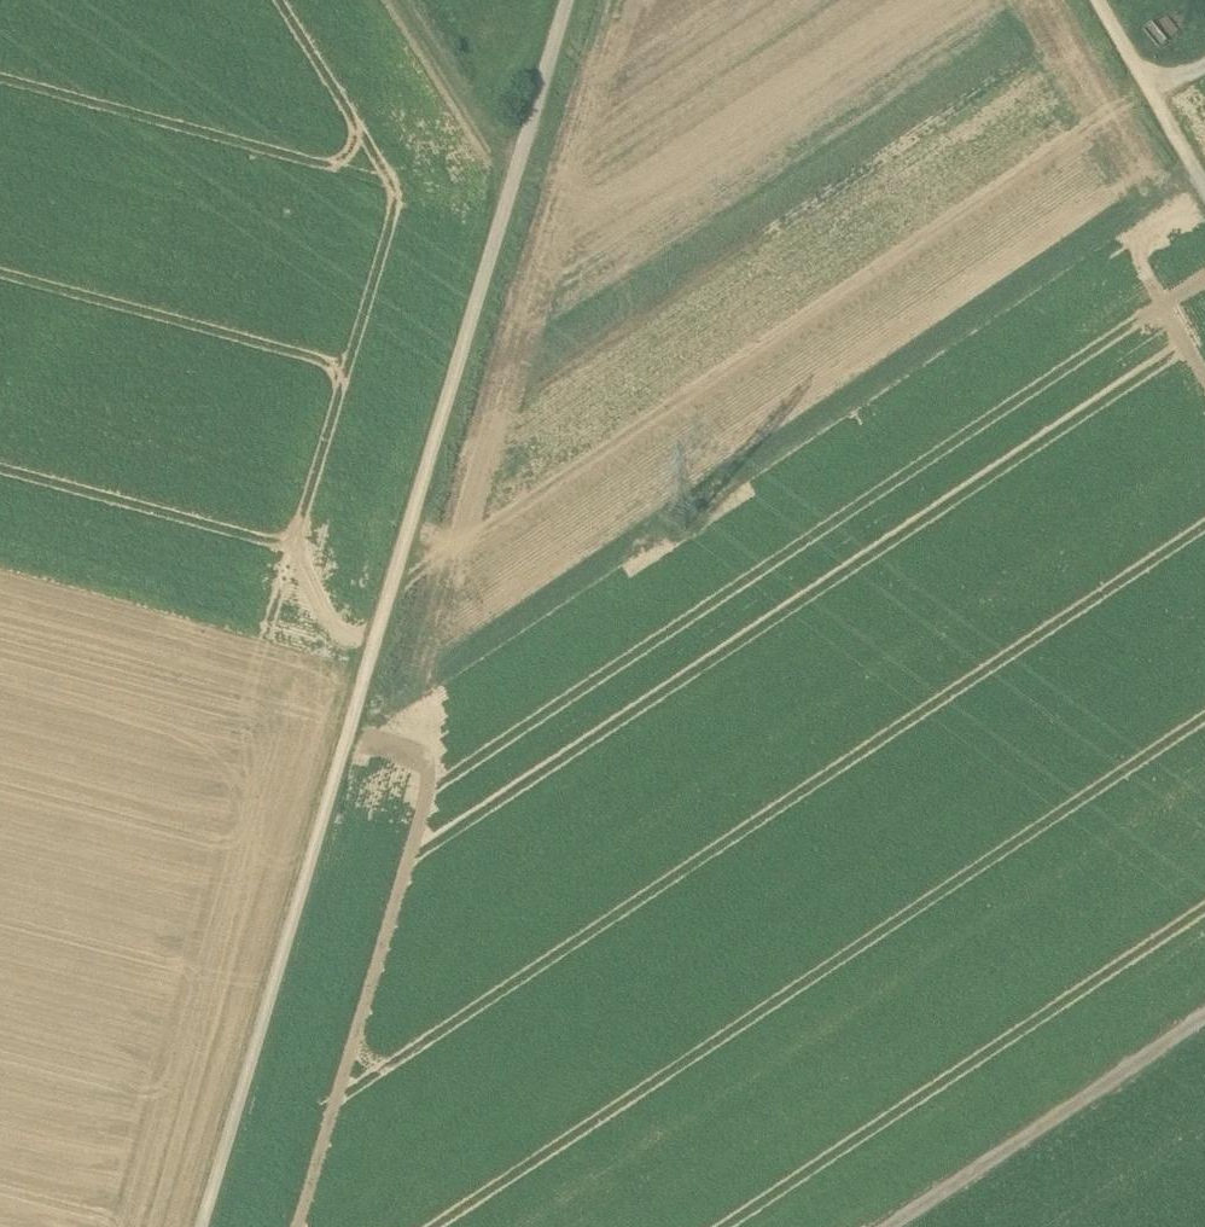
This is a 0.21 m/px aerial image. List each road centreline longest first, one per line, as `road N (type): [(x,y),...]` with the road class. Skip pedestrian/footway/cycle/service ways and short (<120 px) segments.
road 1 (track): [(201,1226),(569,0)]
road 2 (track): [(898,1226),(1204,1024)]
road 3 (track): [(1098,0),(1204,188)]
road 4 (track): [(524,147),(486,125),(404,0)]

